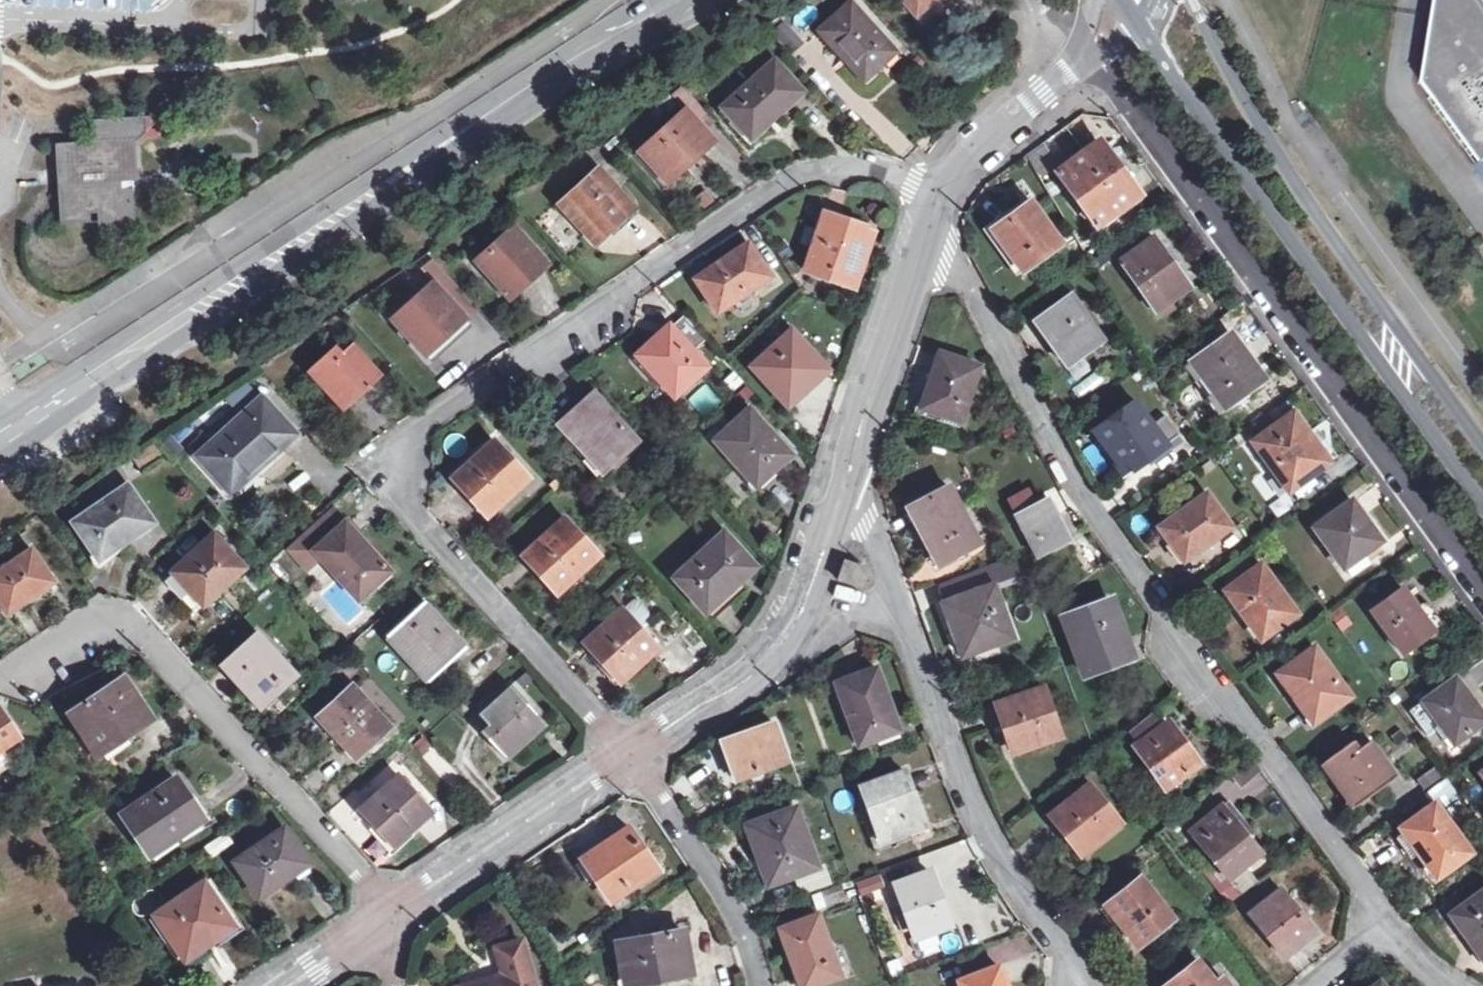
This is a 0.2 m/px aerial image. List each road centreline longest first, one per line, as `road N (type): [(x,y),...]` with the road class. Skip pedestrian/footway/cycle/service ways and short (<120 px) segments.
road 1 (residential): [(942,196),(877,164),(821,166),(770,189),(411,440),(410,506),(629,755)]
road 2 (secondary): [(0,458),(483,133),(704,0)]
road 3 (residential): [(933,233),(1106,546),(1241,744),(1390,924)]
road 4 (secondary): [(655,0),(0,422)]
road 5 (residential): [(1079,57),(1116,92),(1482,599)]
road 6 (tertiary): [(1142,34),(1305,285),(1482,527)]
road 7 (residential): [(385,917),(362,876),(136,638),(89,637),(0,689)]
road 8 (residential): [(842,478),(990,840),(1060,950)]
road 9 (tertiary): [(1482,428),(1274,146),(1191,0)]
road 10 (residential): [(842,478),(813,577),(778,642),(749,674),(629,755)]
road 11 (residential): [(629,755),(385,917)]
road 12 (residential): [(629,755),(746,928),(757,985)]
road 13 (residential): [(933,233),(842,478)]
road 14 (residential): [(1079,57),(962,164),(942,196)]

